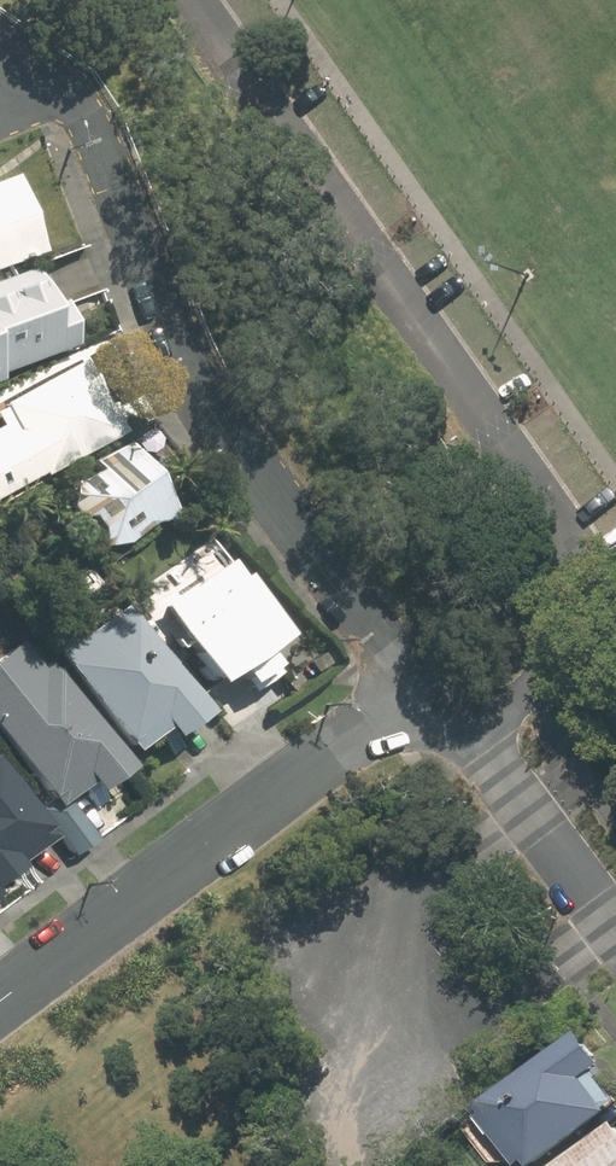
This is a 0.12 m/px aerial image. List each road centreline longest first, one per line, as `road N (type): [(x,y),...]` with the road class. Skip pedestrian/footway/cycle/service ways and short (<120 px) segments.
road 1 (residential): [(415,681),(216,410),(173,330),(89,116),(51,86),(0,78)]
road 2 (residential): [(415,681),(0,996)]
road 3 (residential): [(615,926),(486,752),(415,681)]

